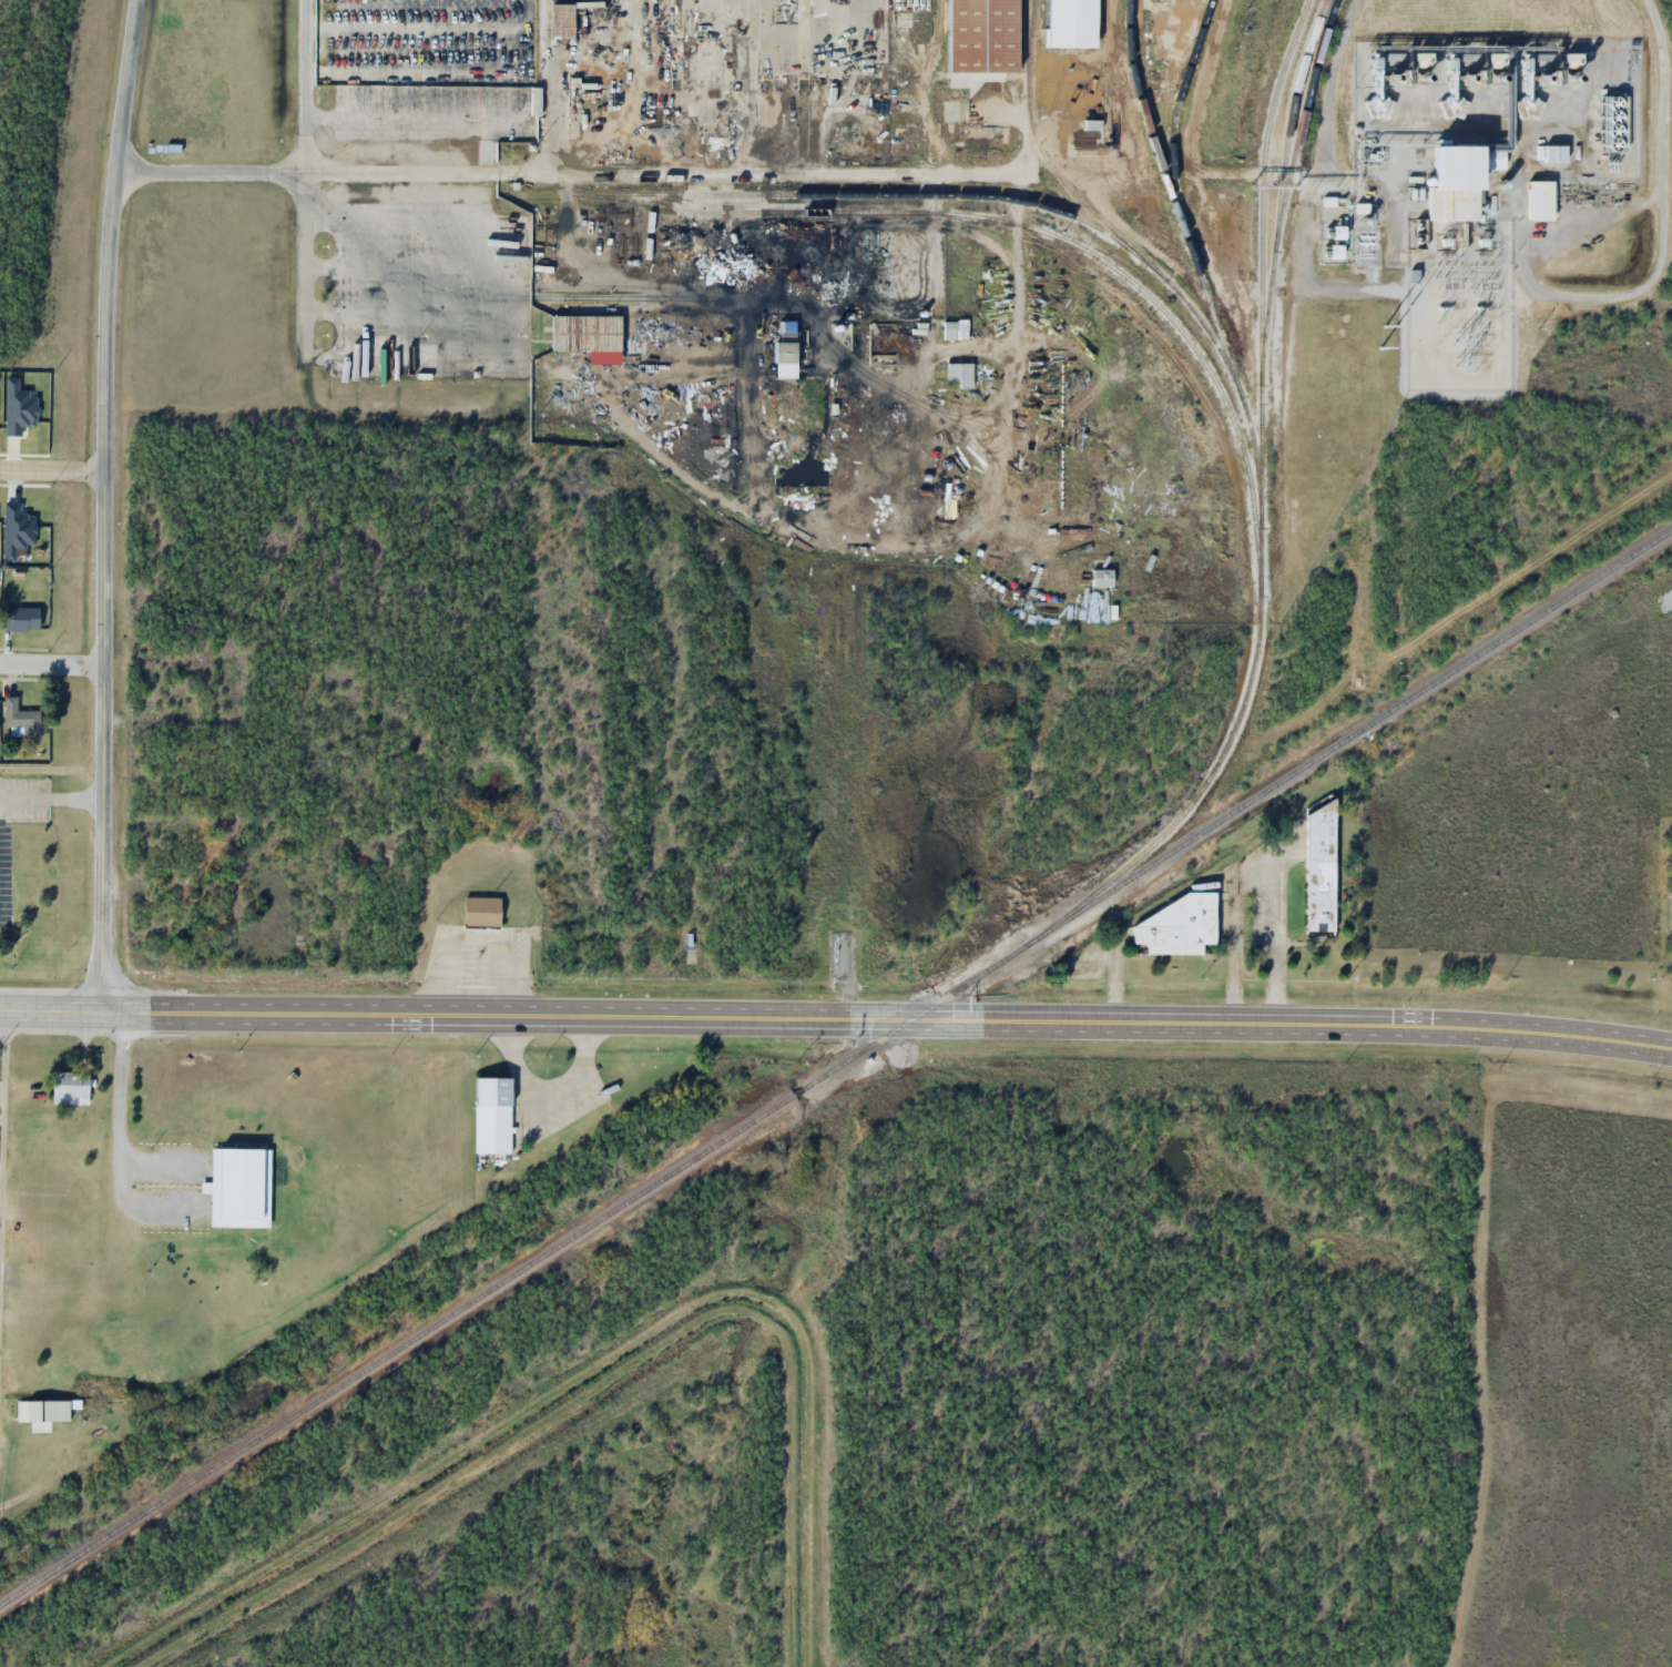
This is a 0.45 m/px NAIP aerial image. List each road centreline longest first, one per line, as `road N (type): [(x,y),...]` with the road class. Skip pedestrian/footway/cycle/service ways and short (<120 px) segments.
road 1 (primary): [(1671,1050),(1395,1026),(102,1013)]
road 2 (secondary): [(102,1013),(111,251),(139,0)]

